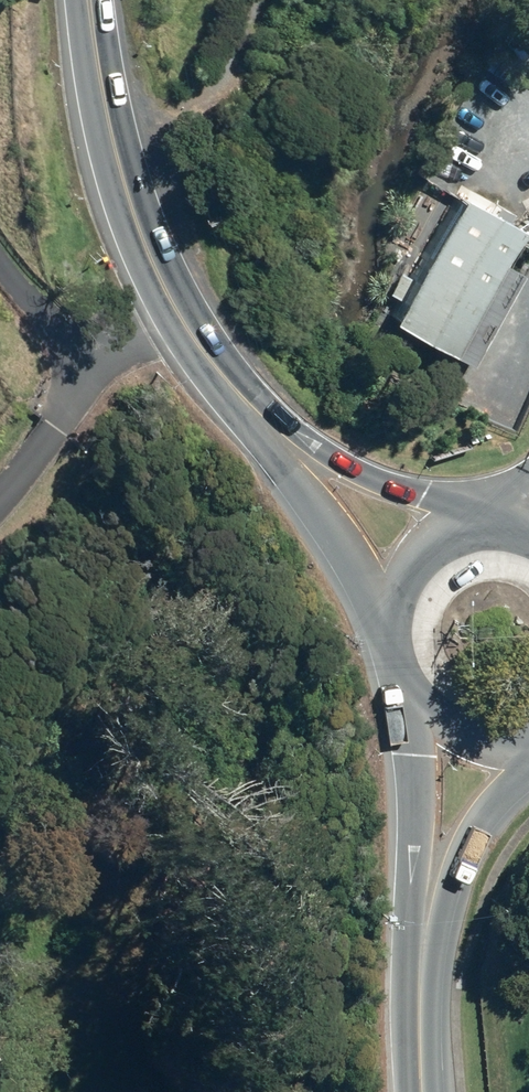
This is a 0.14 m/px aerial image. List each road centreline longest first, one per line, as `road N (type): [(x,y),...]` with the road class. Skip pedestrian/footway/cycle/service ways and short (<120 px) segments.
road 1 (secondary): [(176,314),(111,156),(85,0)]
road 2 (unclassified): [(0,502),(37,455),(83,360),(176,314)]
road 3 (secondary): [(421,952),(410,697)]
road 4 (secondary): [(528,739),(509,788),(464,852),(421,952)]
road 5 (secondary): [(273,436),(490,527)]
road 6 (secondary): [(389,621),(273,436)]
road 7 (secondary): [(273,436),(176,314)]
road 8 (secondary): [(389,621),(412,566),(434,546),(490,527)]
road 9 (secondary): [(422,1091),(421,952)]
road 10 (secondary): [(528,731),(466,734),(410,697)]

